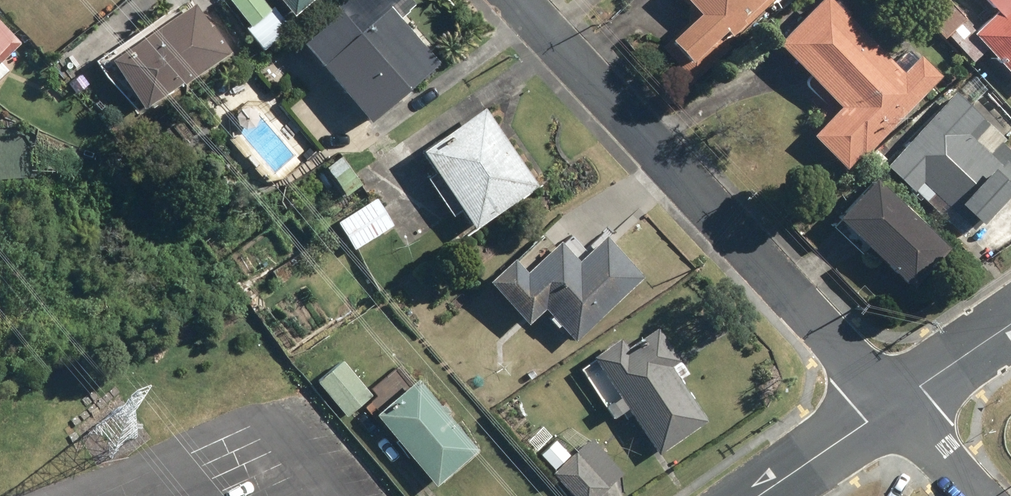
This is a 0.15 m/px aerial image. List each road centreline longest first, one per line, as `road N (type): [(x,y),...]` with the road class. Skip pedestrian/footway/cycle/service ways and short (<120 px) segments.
road 1 (residential): [(514,0),(888,406)]
road 2 (residential): [(888,406),(757,495)]
road 3 (residential): [(1010,321),(888,406)]
road 4 (residential): [(888,406),(972,495)]

